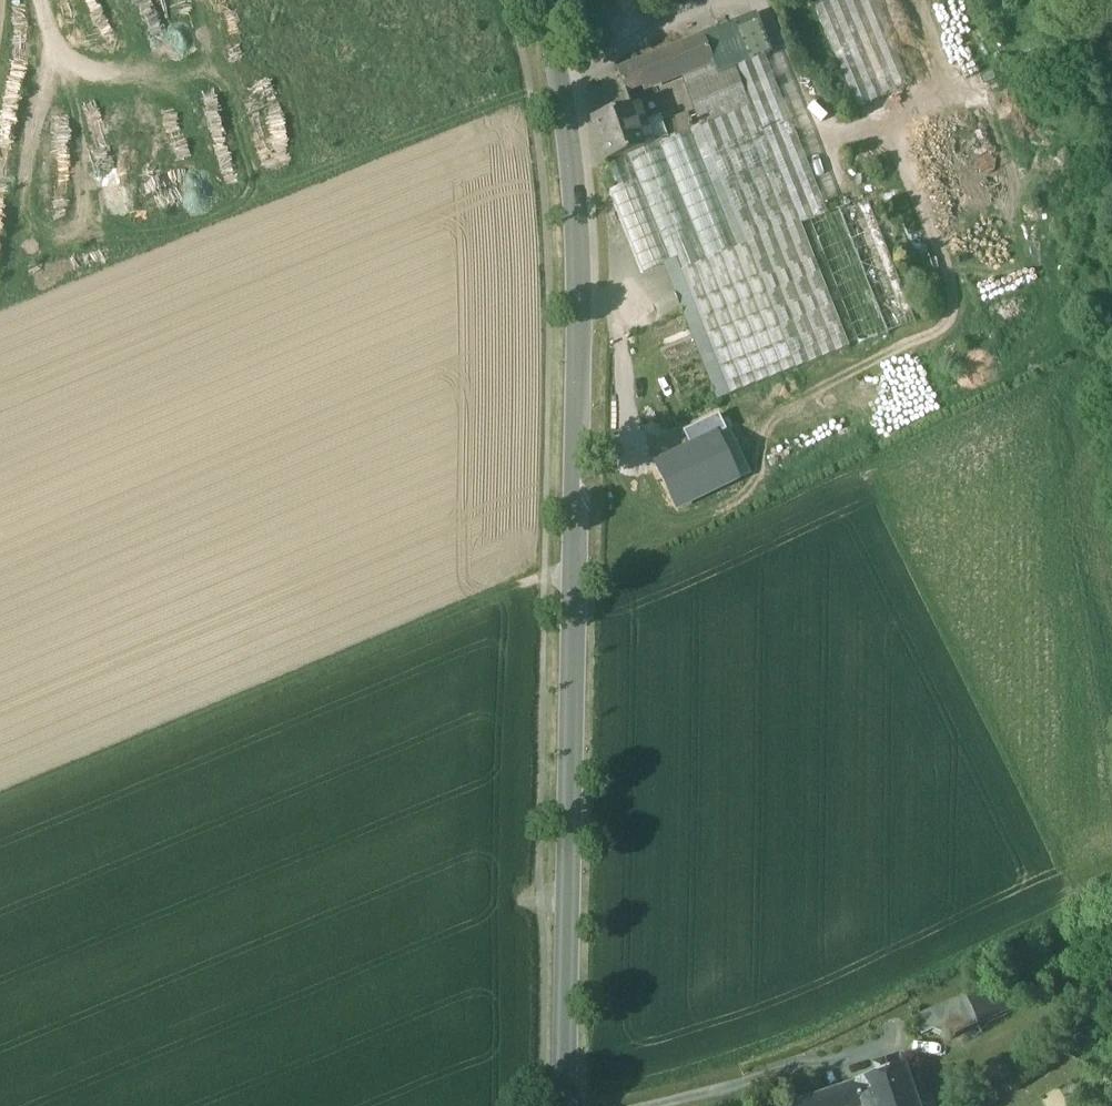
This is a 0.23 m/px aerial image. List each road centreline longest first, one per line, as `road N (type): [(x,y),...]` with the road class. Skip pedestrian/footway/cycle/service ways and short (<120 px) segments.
road 1 (secondary): [(564,1105),(571,235),(553,80),(534,0)]
road 2 (track): [(0,799),(479,602),(568,576)]

